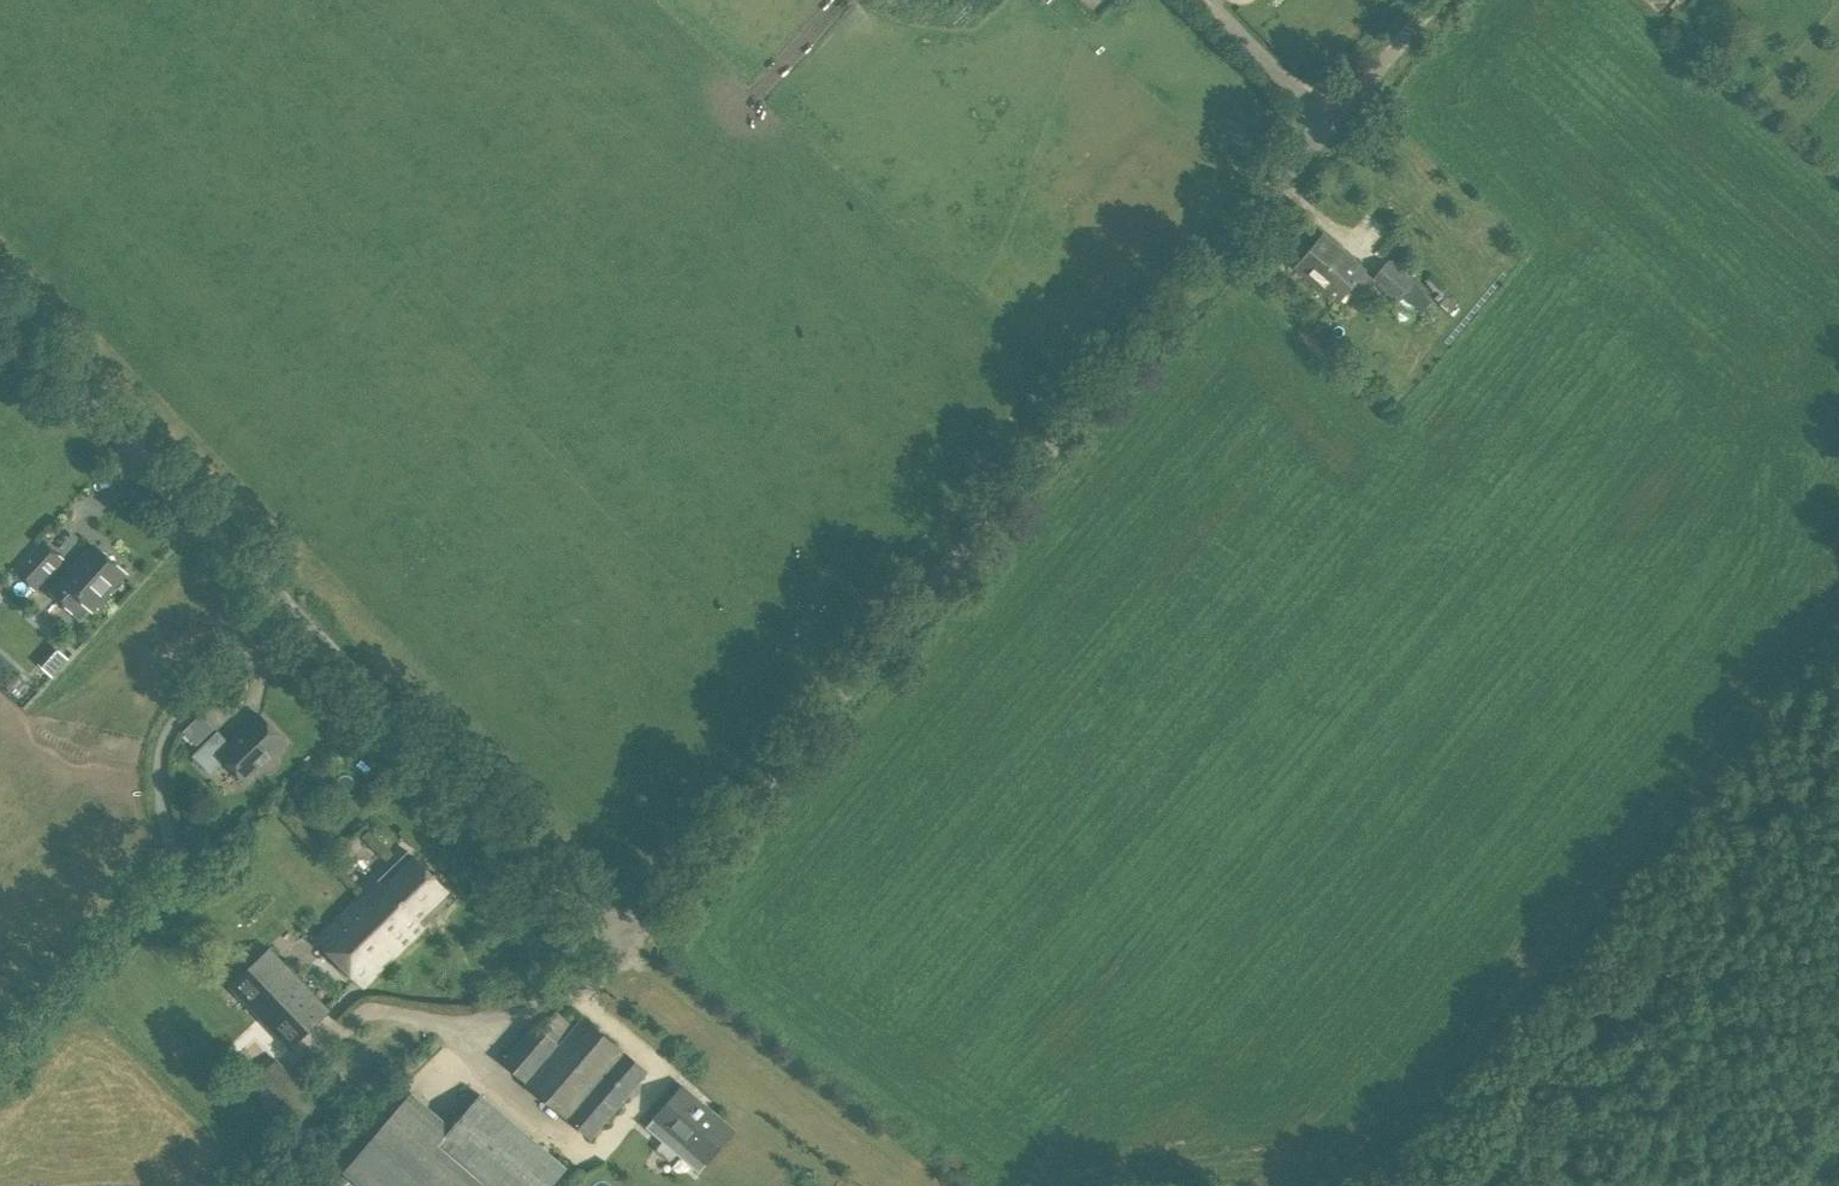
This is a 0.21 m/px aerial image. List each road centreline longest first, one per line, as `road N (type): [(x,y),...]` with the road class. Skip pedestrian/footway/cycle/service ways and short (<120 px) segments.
road 1 (unclassified): [(616,957),(1435,0)]
road 2 (unclassified): [(616,957),(0,314)]

